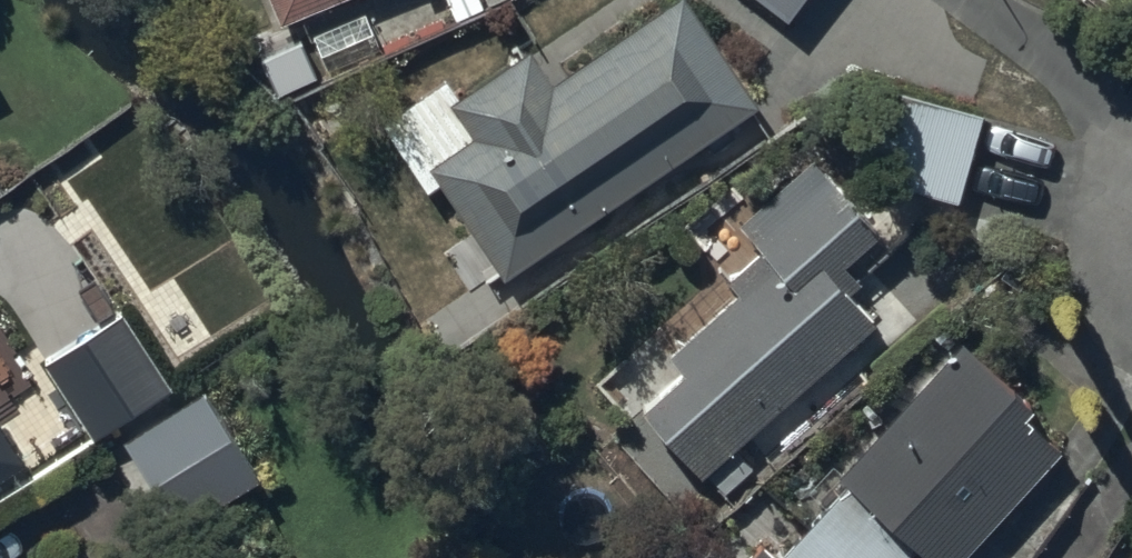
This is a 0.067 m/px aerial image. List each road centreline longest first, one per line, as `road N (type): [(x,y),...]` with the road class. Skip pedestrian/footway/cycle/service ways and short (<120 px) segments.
road 1 (residential): [(1006,0),(1131,90)]

